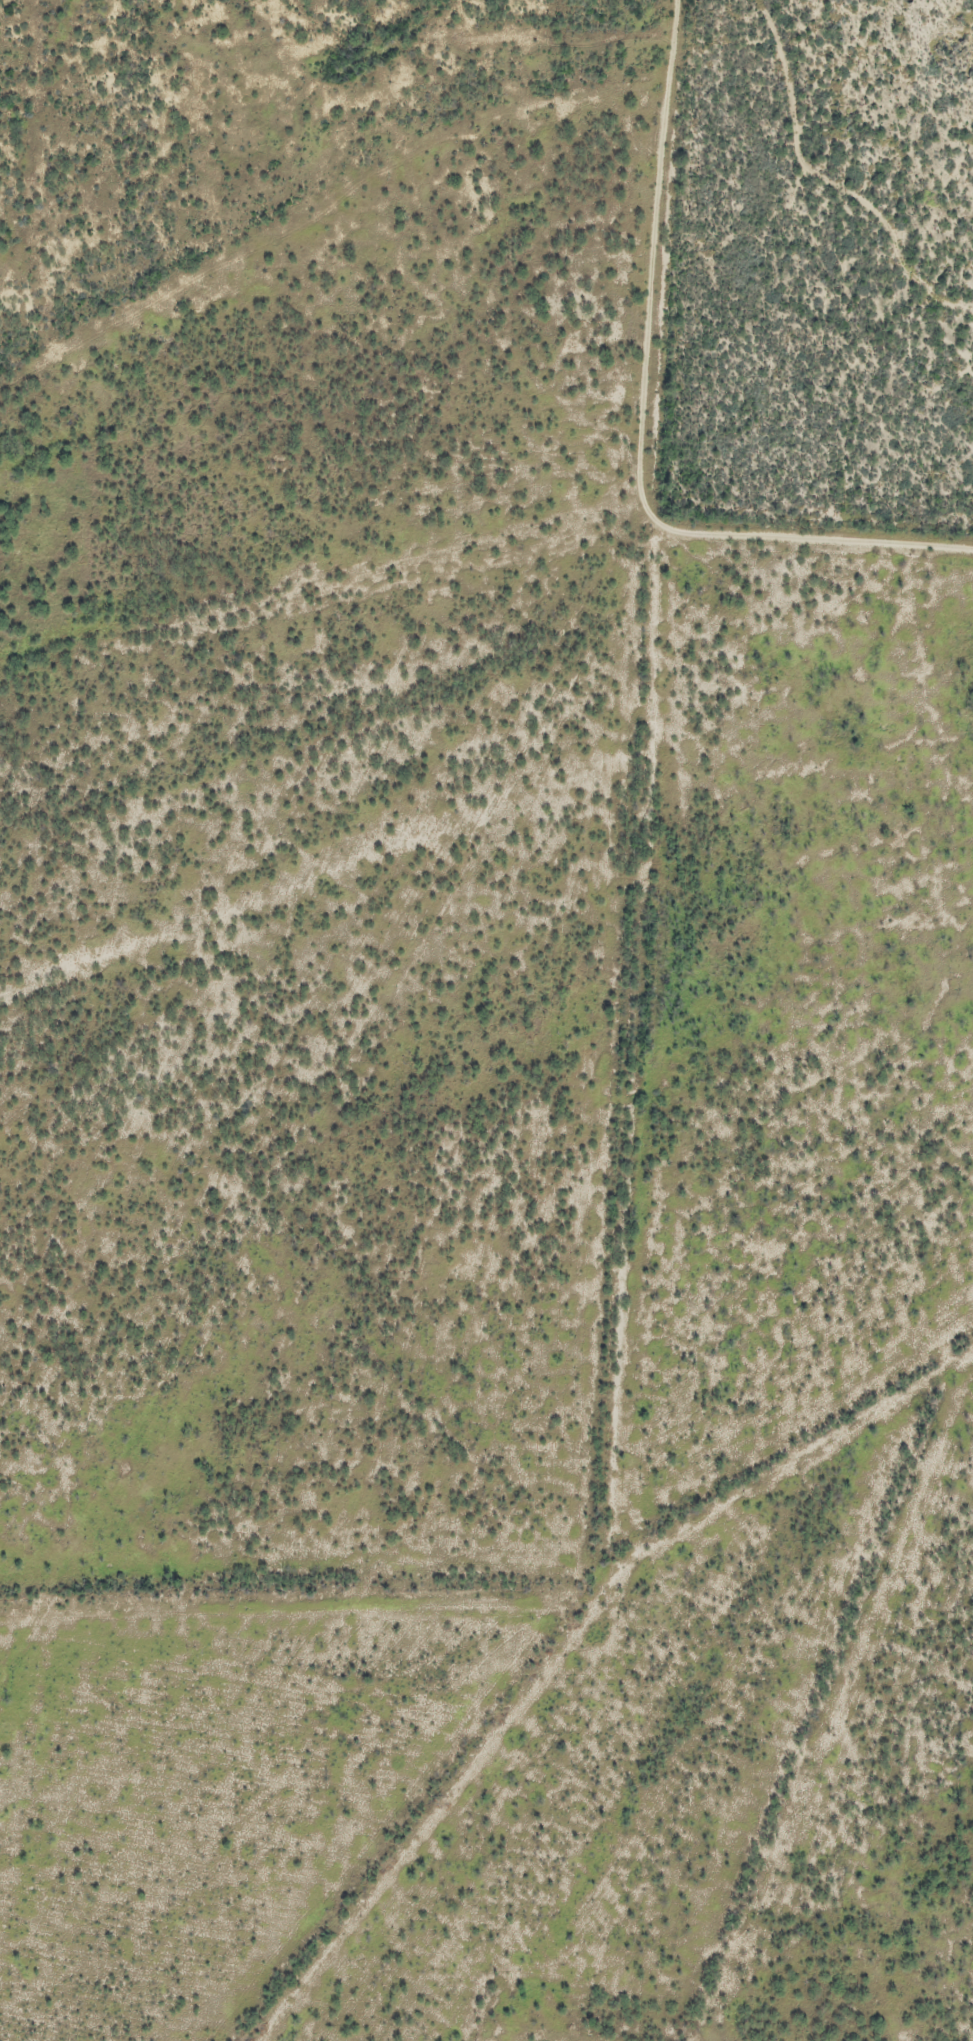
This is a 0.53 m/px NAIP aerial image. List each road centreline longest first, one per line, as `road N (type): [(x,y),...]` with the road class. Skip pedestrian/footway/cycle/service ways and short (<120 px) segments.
road 1 (track): [(677,0),(639,445),(649,512),(683,534),(972,553)]

